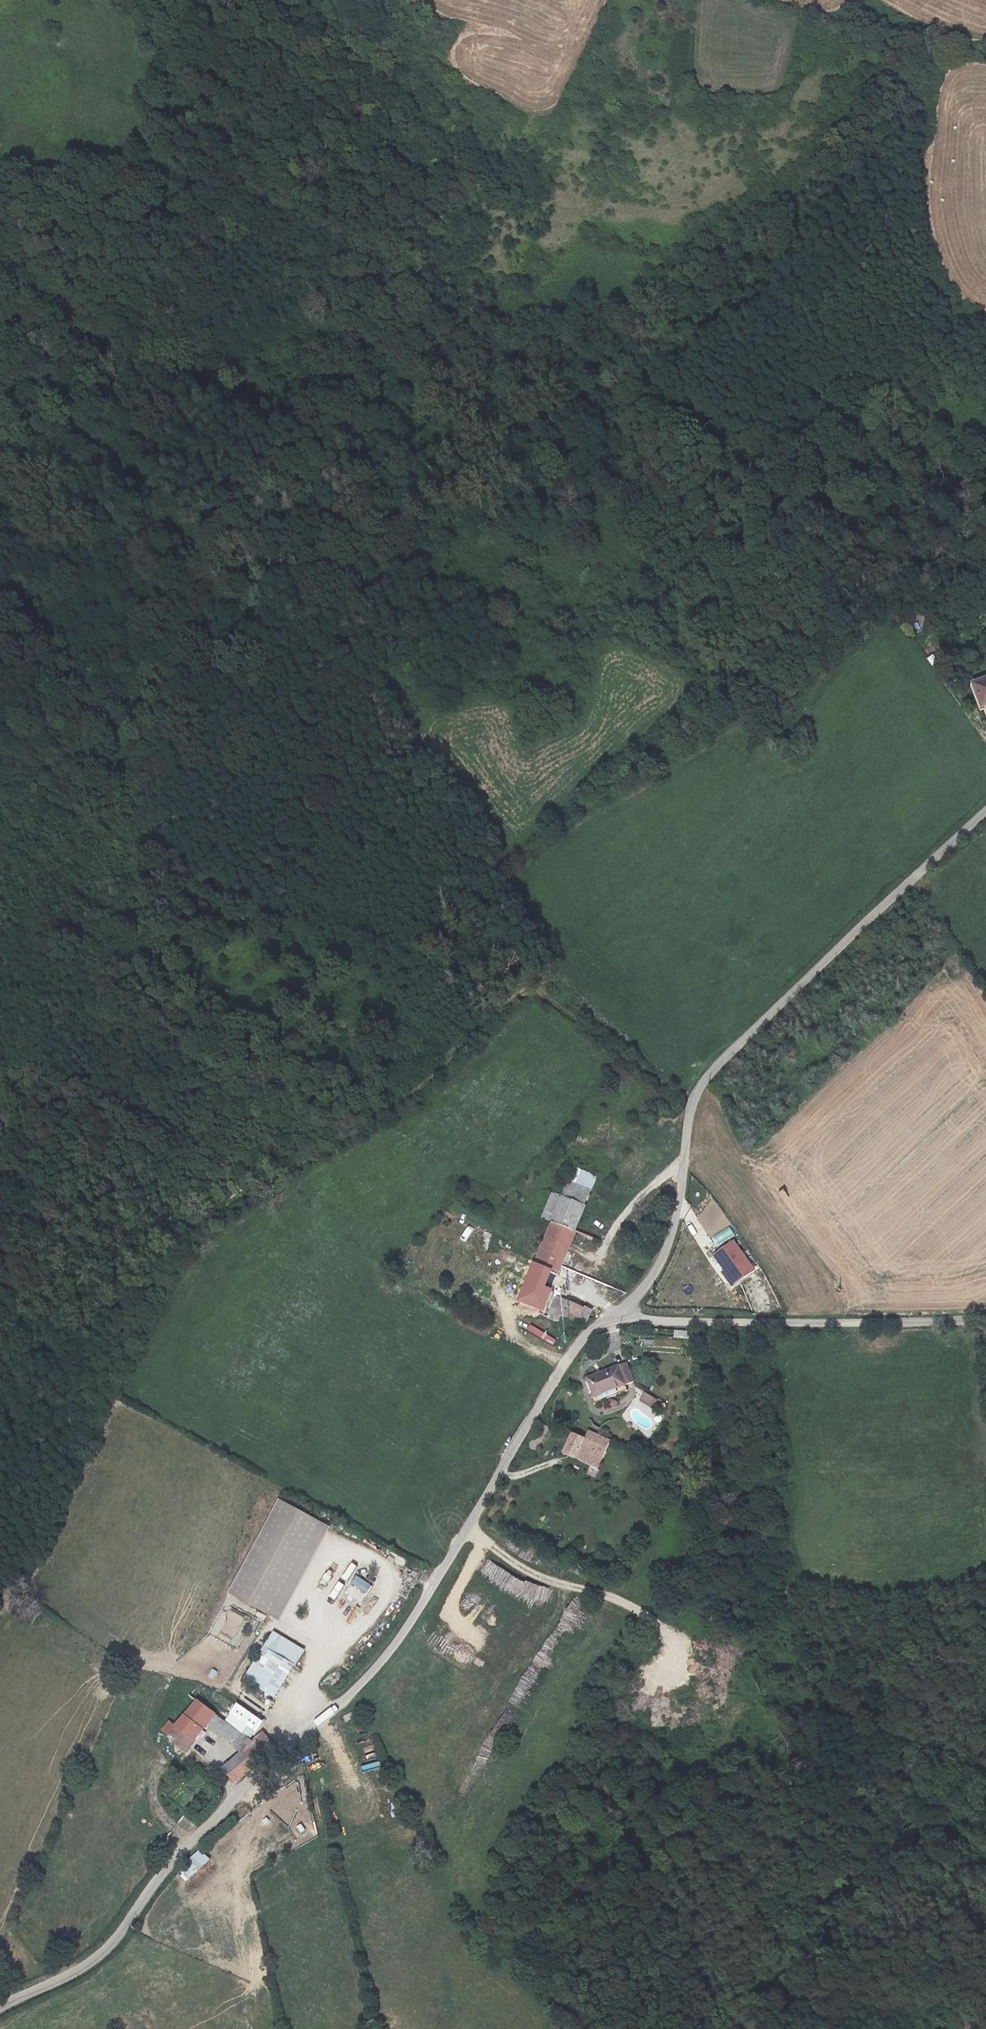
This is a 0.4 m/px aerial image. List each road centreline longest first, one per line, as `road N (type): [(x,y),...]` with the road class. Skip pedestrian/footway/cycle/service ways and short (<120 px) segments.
road 1 (unclassified): [(621,1315),(573,1348),(384,1671),(171,1866),(100,1964),(0,2013)]
road 2 (unclassified): [(985,811),(714,1068),(689,1122),(673,1236),(658,1269),(621,1315)]
road 3 (unclassified): [(985,1319),(752,1323),(621,1315)]

